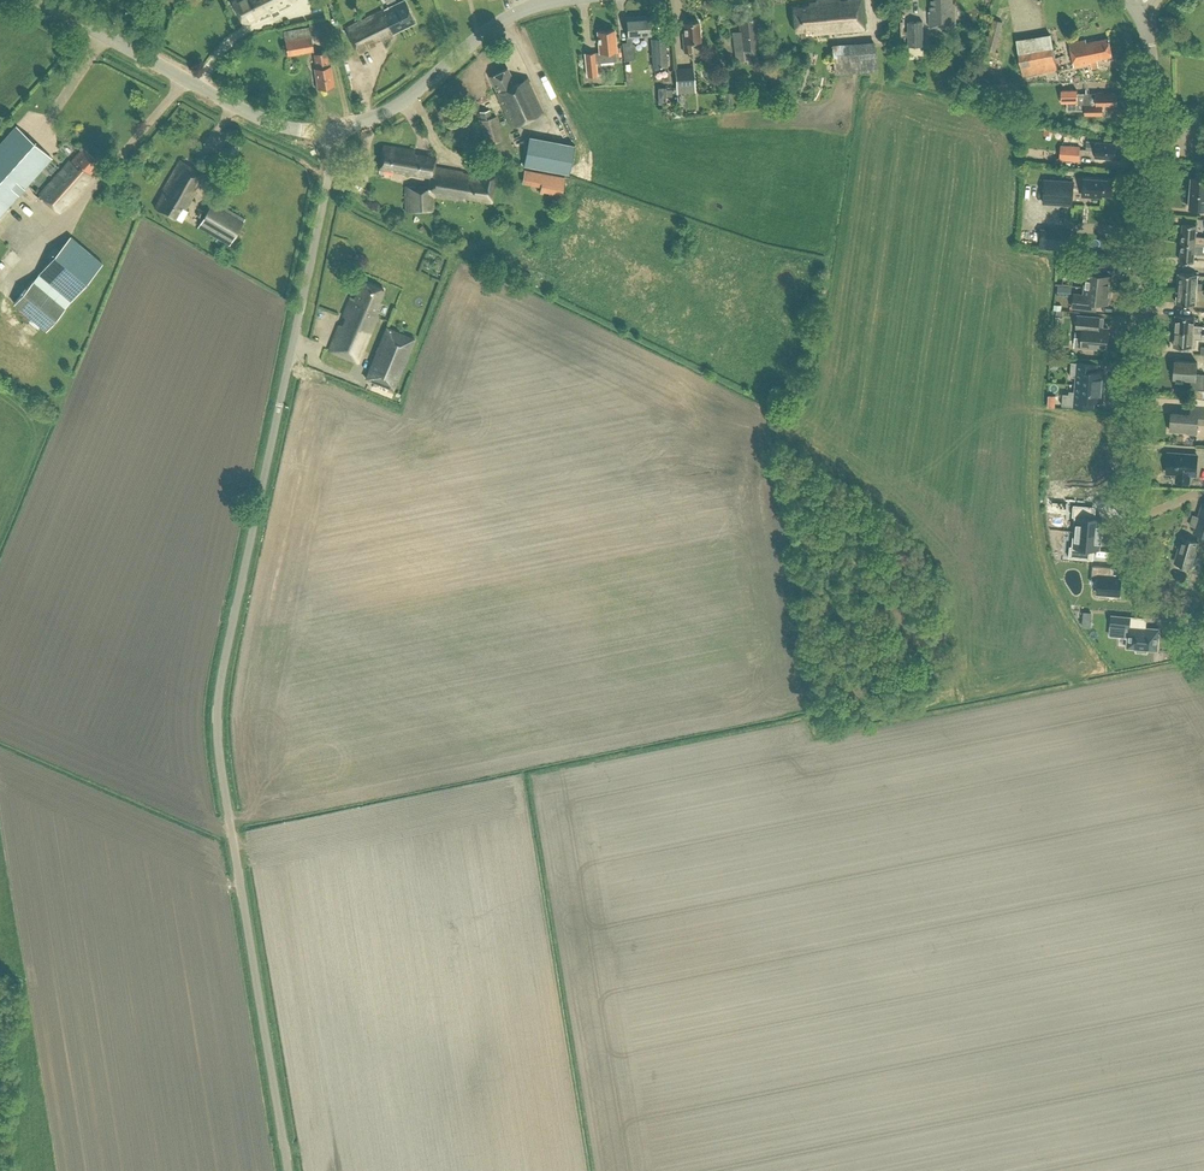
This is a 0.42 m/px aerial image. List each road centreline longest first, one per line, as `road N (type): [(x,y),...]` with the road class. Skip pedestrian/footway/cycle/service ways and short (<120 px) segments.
road 1 (unclassified): [(289,1170),(222,775),(218,703),(336,135)]
road 2 (tertiary): [(1203,643),(1140,564),(1125,511),(1152,96),(1151,55),(1132,0)]
road 3 (tertiary): [(336,135),(274,124),(36,0)]
road 4 (tertiary): [(336,135),(406,98),(506,17),(564,0)]

